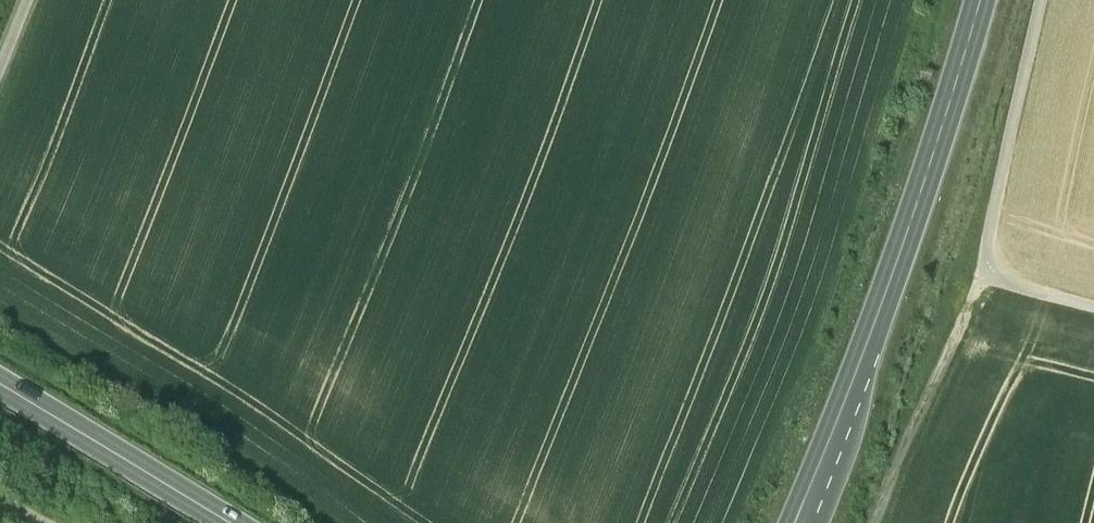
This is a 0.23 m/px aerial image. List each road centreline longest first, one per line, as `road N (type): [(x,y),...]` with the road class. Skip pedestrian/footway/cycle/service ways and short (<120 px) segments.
road 1 (track): [(1041,0),(983,279),(868,518)]
road 2 (primary): [(823,474),(936,155),(981,0)]
road 3 (primary): [(0,384),(231,522)]

